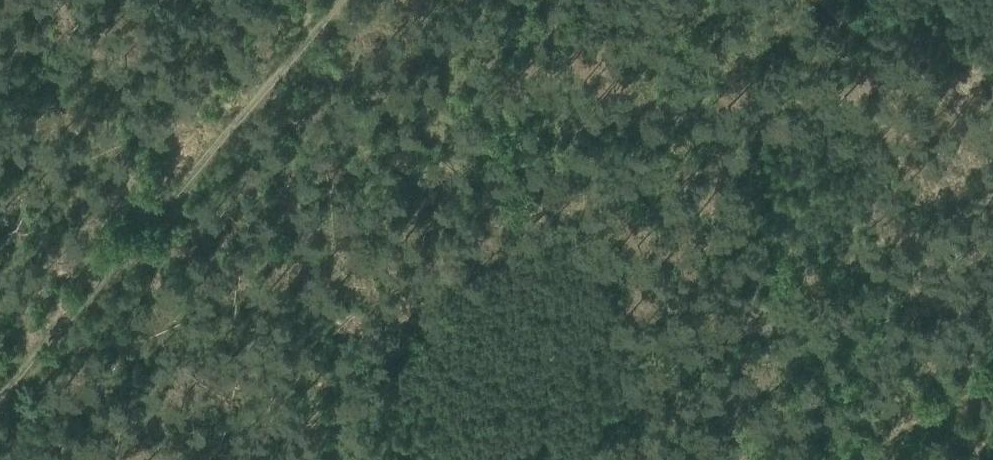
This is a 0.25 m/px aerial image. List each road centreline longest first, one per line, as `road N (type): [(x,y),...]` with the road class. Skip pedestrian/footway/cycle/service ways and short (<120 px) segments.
road 1 (track): [(333,0),(0,392)]
road 2 (track): [(864,459),(992,386)]

